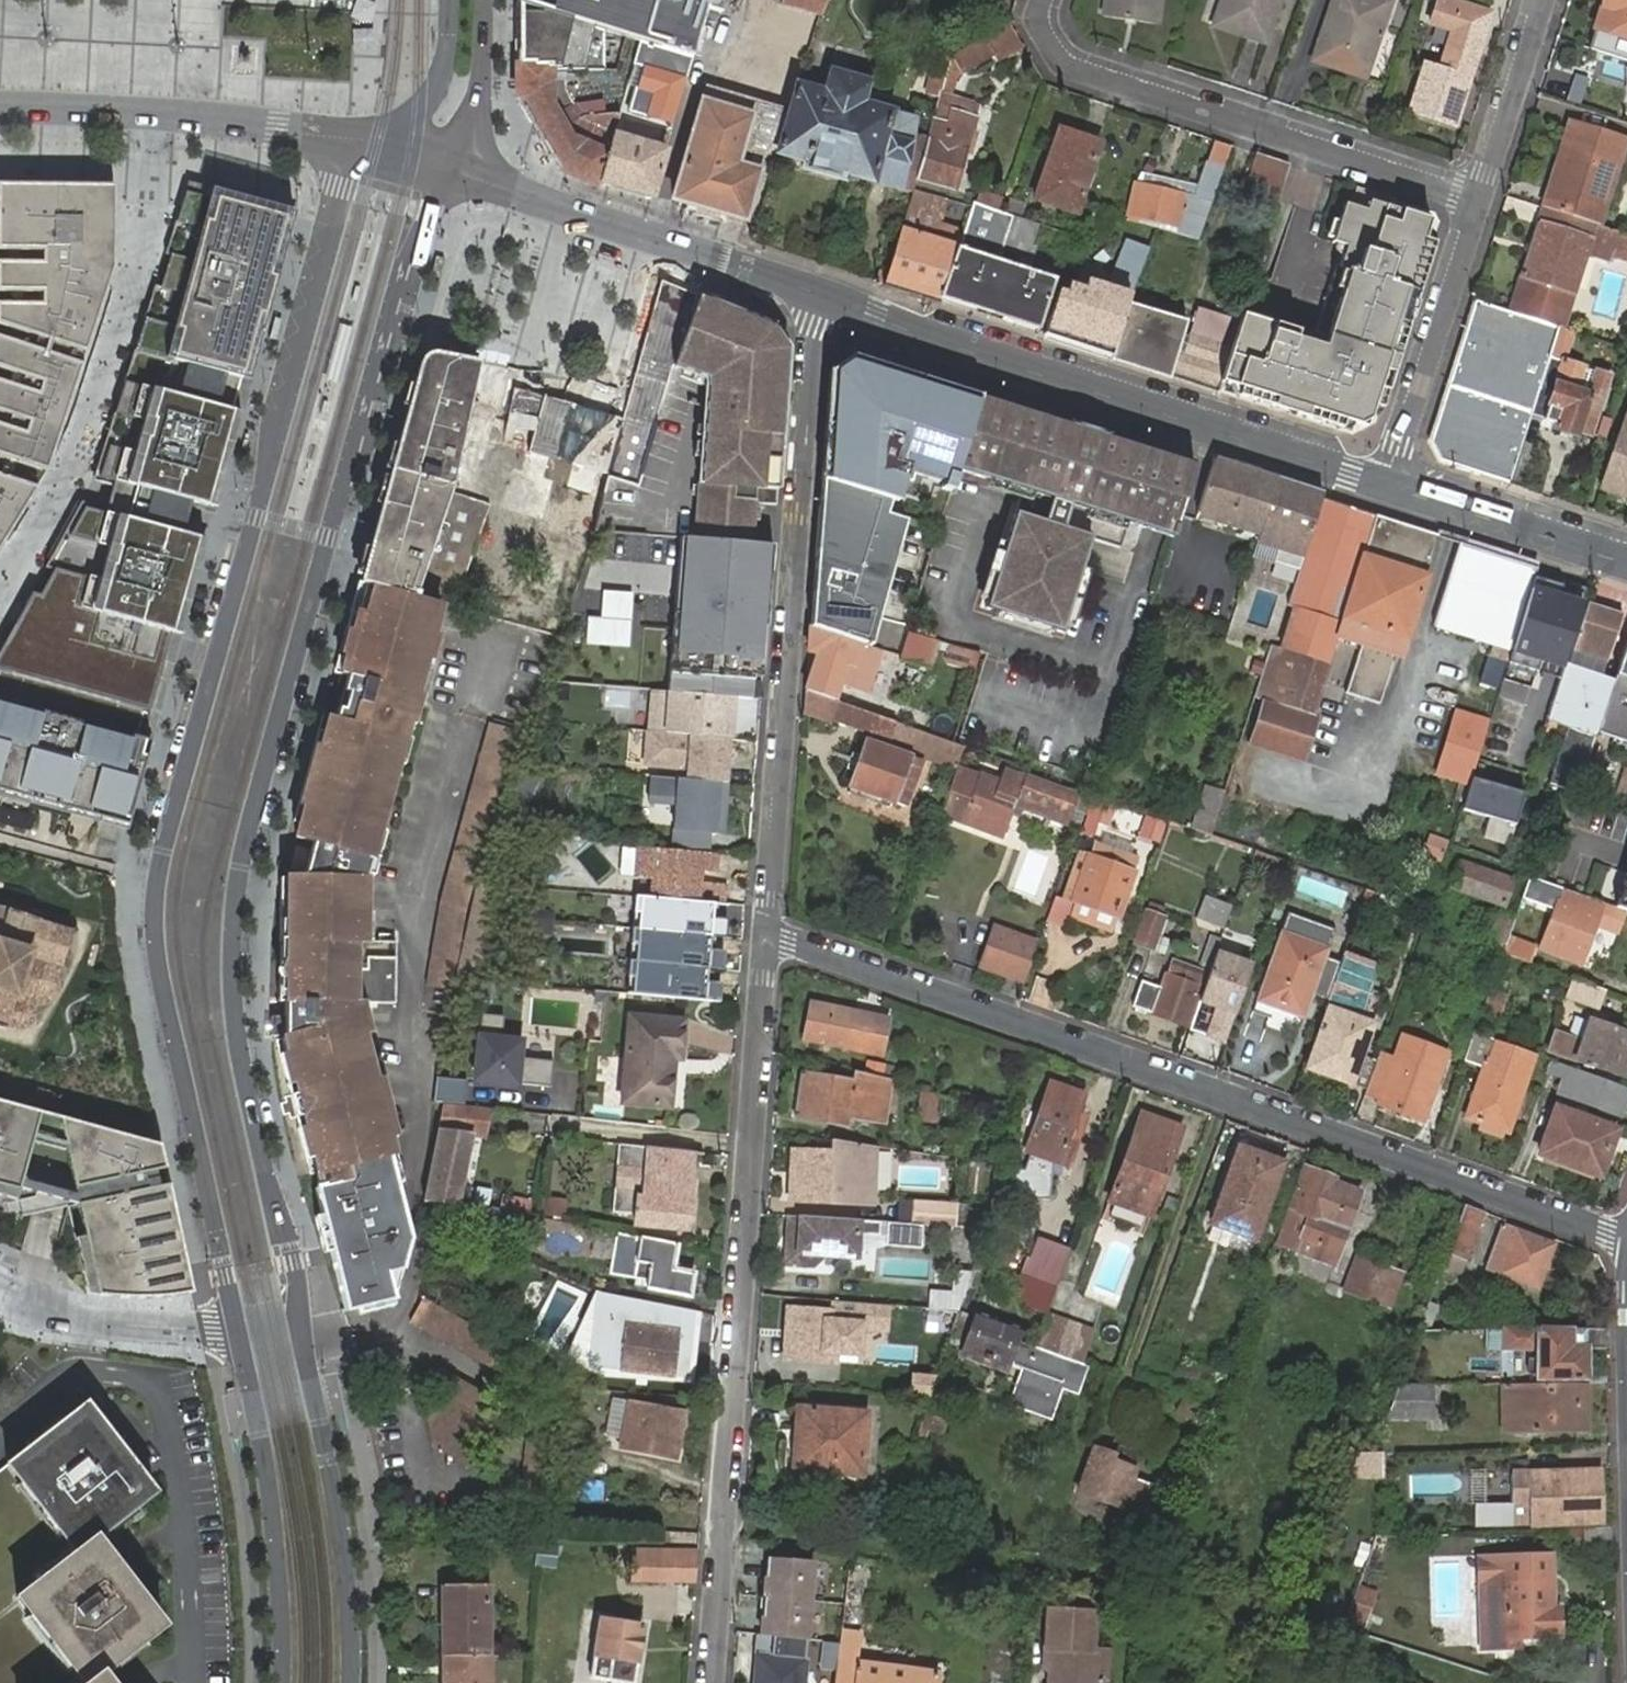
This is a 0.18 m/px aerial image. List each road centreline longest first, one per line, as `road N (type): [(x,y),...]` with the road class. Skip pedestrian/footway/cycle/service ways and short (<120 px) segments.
road 1 (secondary): [(351,147),(155,901),(163,985),(239,1331)]
road 2 (secondary): [(299,1318),(295,1263),(266,1174),(240,1034),(242,866),(328,536),(438,171)]
road 3 (residential): [(766,930),(1626,1239)]
road 4 (residential): [(766,930),(708,1682)]
road 5 (residential): [(819,290),(766,930)]
road 6 (secondary): [(1391,484),(819,290)]
road 7 (residential): [(1478,198),(1068,60),(1042,13),(1047,0)]
road 8 (secondary): [(819,290),(438,171)]
road 9 (secondary): [(352,1682),(341,1533),(299,1318)]
road 10 (secondary): [(239,1331),(280,1539),(283,1682)]
road 11 (secondary): [(0,113),(166,112),(351,147)]
road 12 (residential): [(1478,198),(1391,484)]
road 13 (secondary): [(1626,560),(1391,484)]
road 14 (residential): [(1542,0),(1478,198)]
road 15 (secondary): [(450,0),(447,55),(433,89),(351,147)]
road 16 (secondary): [(438,171),(477,109),(485,0)]
road 17 (residential): [(1626,1395),(1626,1275)]

